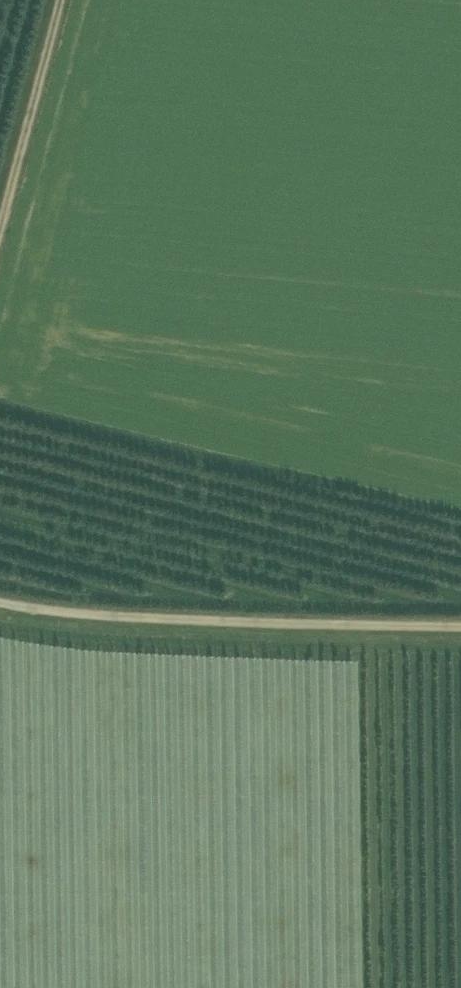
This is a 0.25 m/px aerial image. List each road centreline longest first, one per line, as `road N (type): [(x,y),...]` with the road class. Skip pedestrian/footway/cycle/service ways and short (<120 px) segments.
road 1 (track): [(0,600),(173,620),(460,627)]

